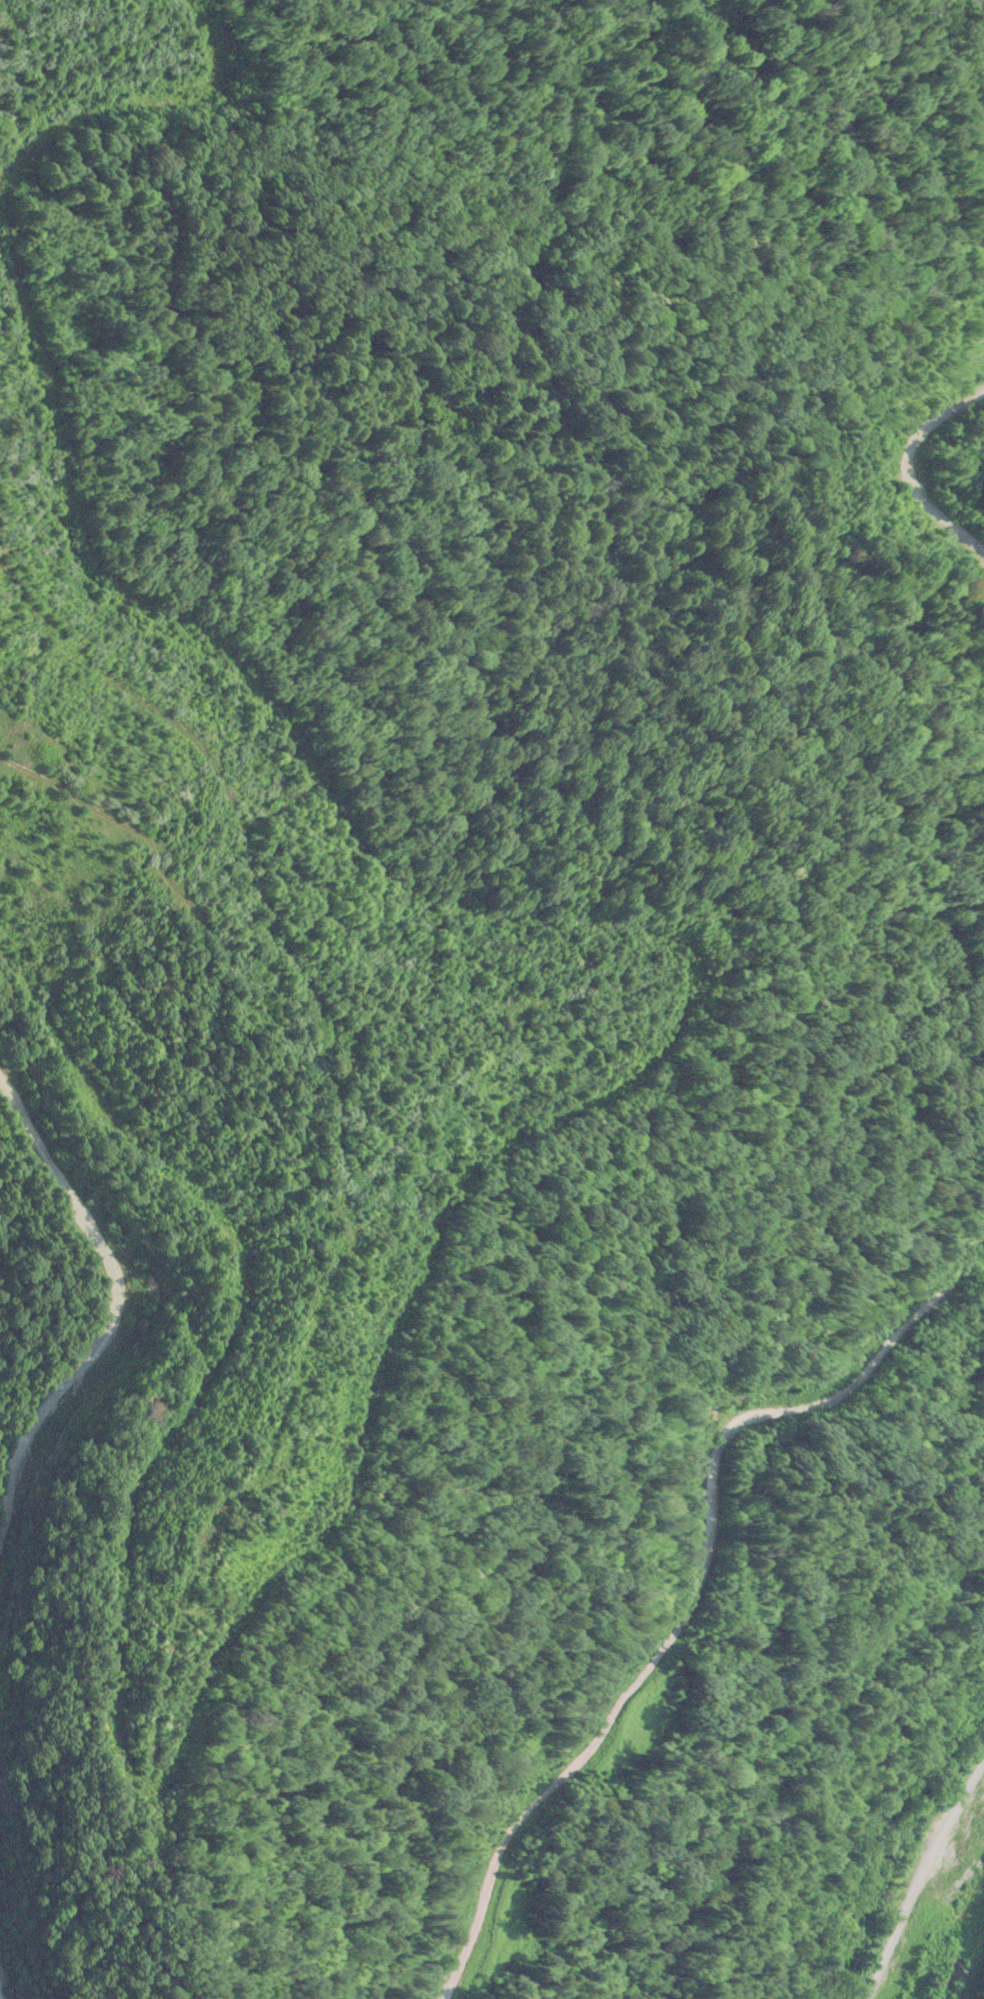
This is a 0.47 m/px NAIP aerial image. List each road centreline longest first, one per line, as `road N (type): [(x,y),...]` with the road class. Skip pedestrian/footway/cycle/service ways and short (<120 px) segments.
road 1 (track): [(983,212),(814,0)]
road 2 (track): [(856,1998),(983,1760)]

